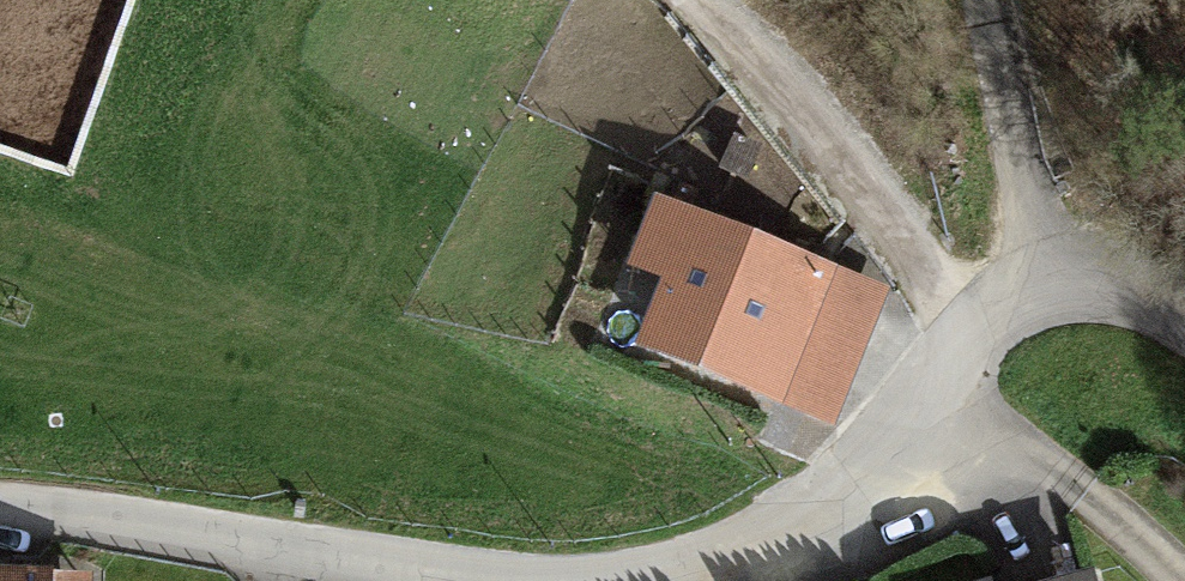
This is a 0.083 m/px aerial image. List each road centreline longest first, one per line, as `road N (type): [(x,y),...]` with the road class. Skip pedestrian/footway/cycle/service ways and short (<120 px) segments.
road 1 (residential): [(289,555),(538,580),(730,564),(893,481),(951,373)]
road 2 (track): [(1184,321),(1051,279),(951,373),(785,132),(670,0)]
road 3 (unclassified): [(1157,580),(1051,493),(951,373)]
road 4 (residential): [(0,526),(289,555)]
road 5 (track): [(1051,279),(984,0)]

